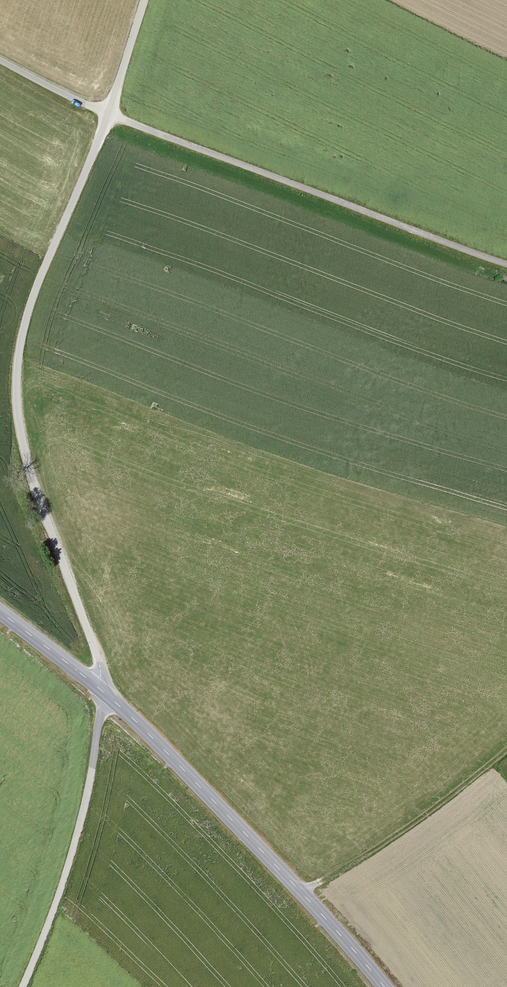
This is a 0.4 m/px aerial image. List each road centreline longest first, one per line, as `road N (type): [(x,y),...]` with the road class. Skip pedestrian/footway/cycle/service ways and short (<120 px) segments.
road 1 (track): [(146,0),(34,299),(18,373),(25,455),(107,684)]
road 2 (unclassified): [(506,264),(108,115),(0,59)]
road 3 (tertiary): [(0,604),(107,684),(386,986)]

